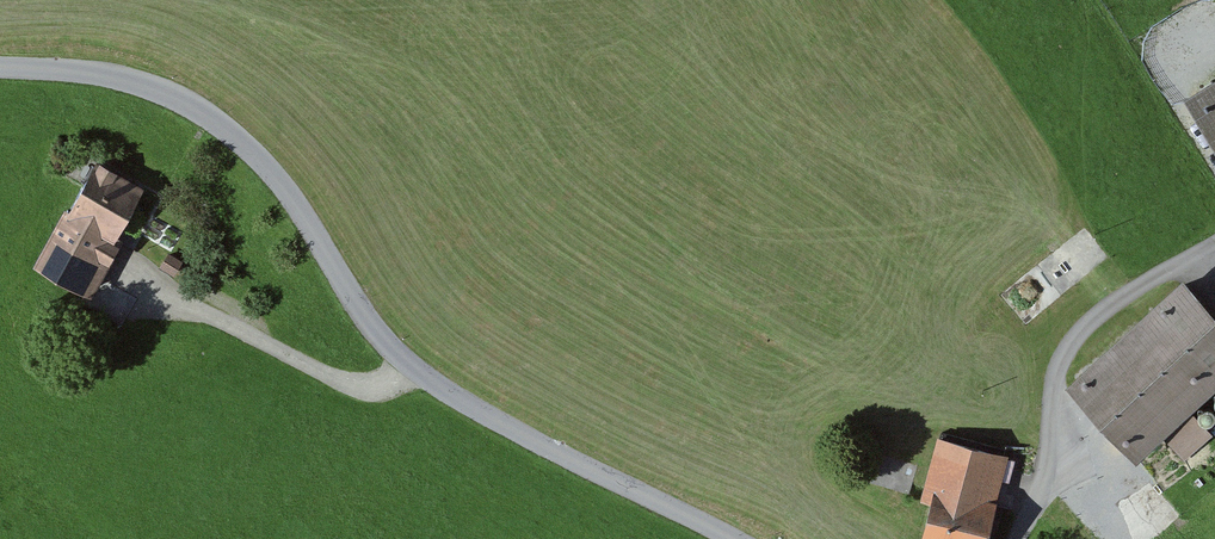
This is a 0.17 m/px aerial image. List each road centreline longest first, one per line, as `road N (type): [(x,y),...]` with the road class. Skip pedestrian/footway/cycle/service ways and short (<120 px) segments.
road 1 (unclassified): [(0,70),(87,74),(171,96),(261,160),(374,334),(413,367),(460,403),(728,538)]
road 2 (track): [(1023,538),(1040,509),(1057,368),(1102,306),(1214,238)]
road 3 (track): [(413,367),(389,387),(365,389),(155,292)]

